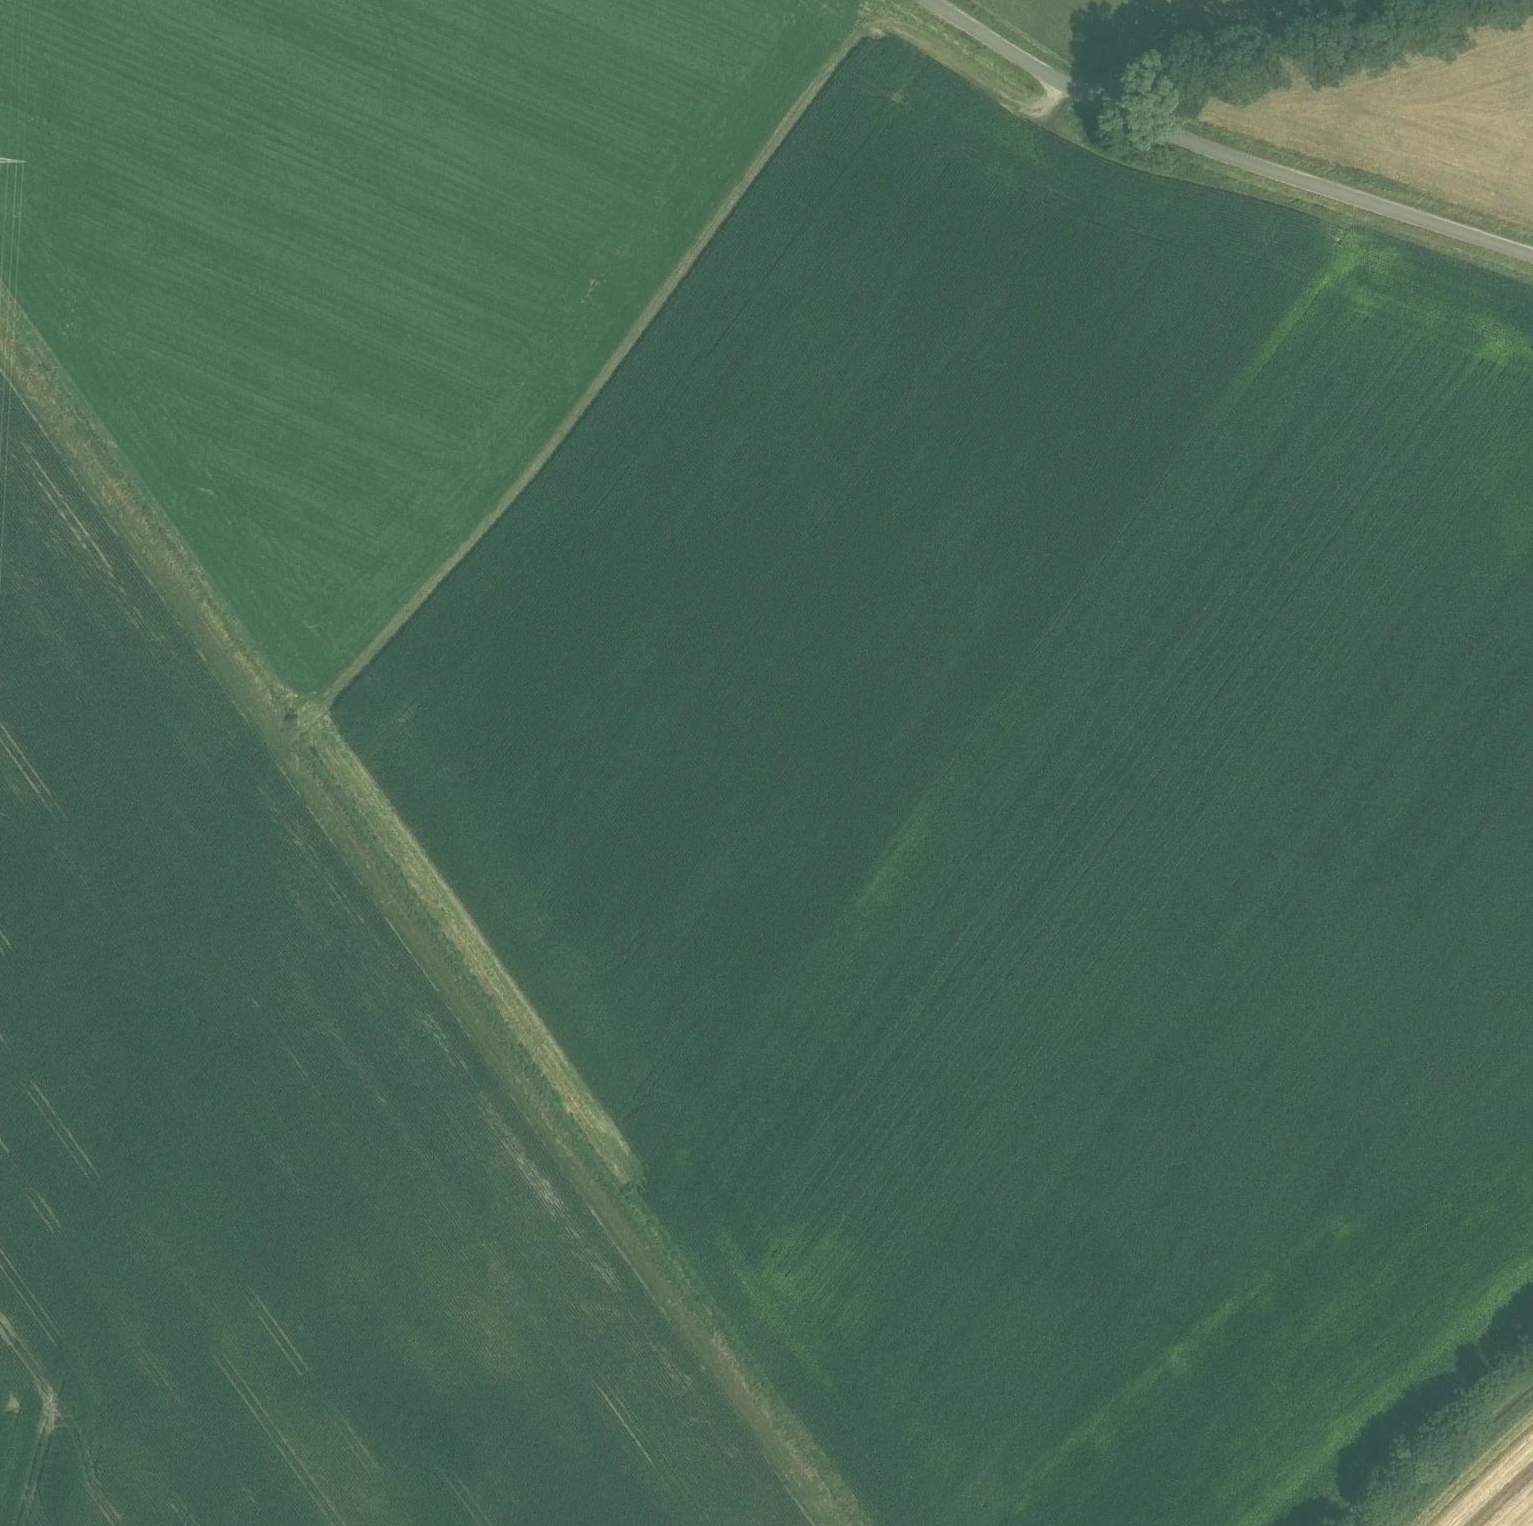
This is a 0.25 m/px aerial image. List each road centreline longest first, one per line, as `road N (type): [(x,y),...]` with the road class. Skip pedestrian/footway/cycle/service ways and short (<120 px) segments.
road 1 (unclassified): [(924,0),(1144,127),(1532,251)]

